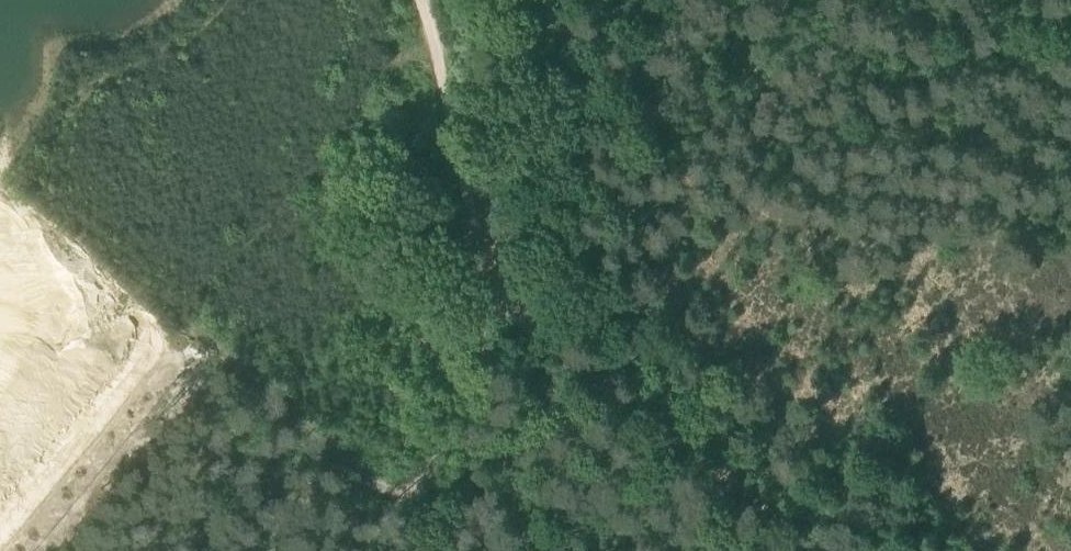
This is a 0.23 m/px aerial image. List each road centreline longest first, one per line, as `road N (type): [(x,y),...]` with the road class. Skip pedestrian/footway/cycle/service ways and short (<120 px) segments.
road 1 (track): [(841,550),(489,297)]
road 2 (track): [(489,297),(573,0)]
road 3 (track): [(422,0),(481,207),(489,297)]
road 4 (track): [(205,346),(396,495)]
road 5 (track): [(396,495),(440,448),(489,297)]

